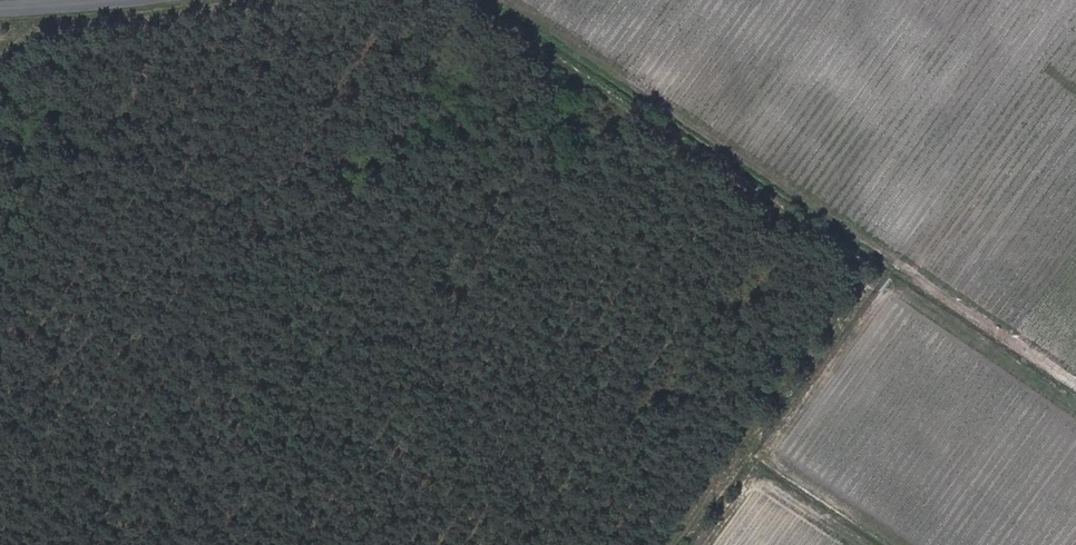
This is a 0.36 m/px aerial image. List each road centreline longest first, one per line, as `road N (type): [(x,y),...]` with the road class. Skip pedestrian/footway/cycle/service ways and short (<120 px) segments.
road 1 (unclassified): [(0,11),(163,0)]

